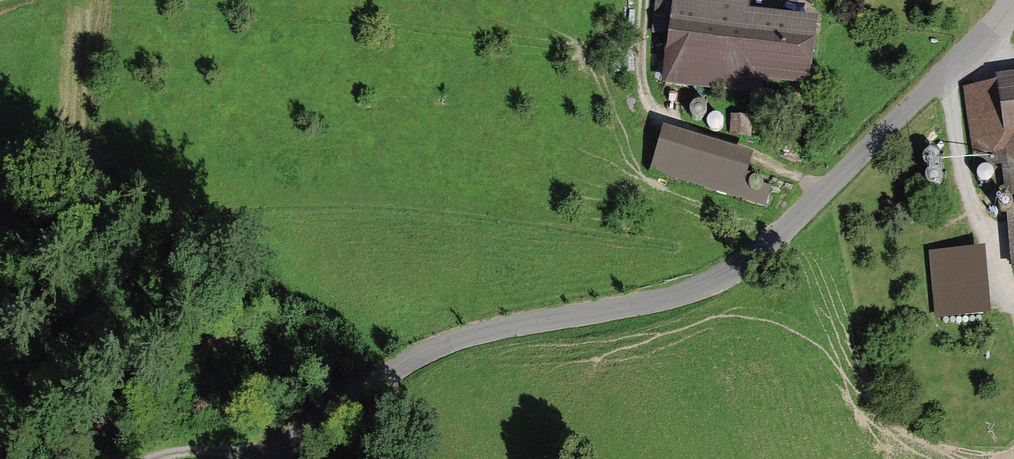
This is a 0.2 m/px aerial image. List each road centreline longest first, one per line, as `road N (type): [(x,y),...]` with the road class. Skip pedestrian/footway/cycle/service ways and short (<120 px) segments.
road 1 (unclassified): [(264,458),(405,363),(457,339),(677,295),(728,273),(780,235),(1013,4)]

